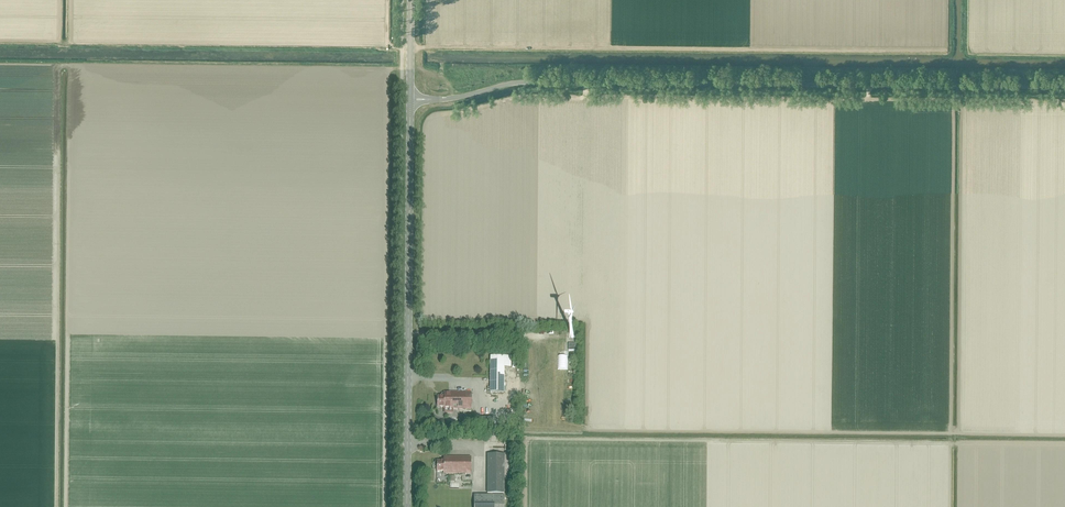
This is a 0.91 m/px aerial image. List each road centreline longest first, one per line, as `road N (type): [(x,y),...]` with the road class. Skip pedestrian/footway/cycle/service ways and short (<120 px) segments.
road 1 (unclassified): [(1064,87),(526,82),(429,99)]
road 2 (track): [(388,0),(392,46),(753,53)]
road 3 (secondary): [(407,506),(410,104)]

